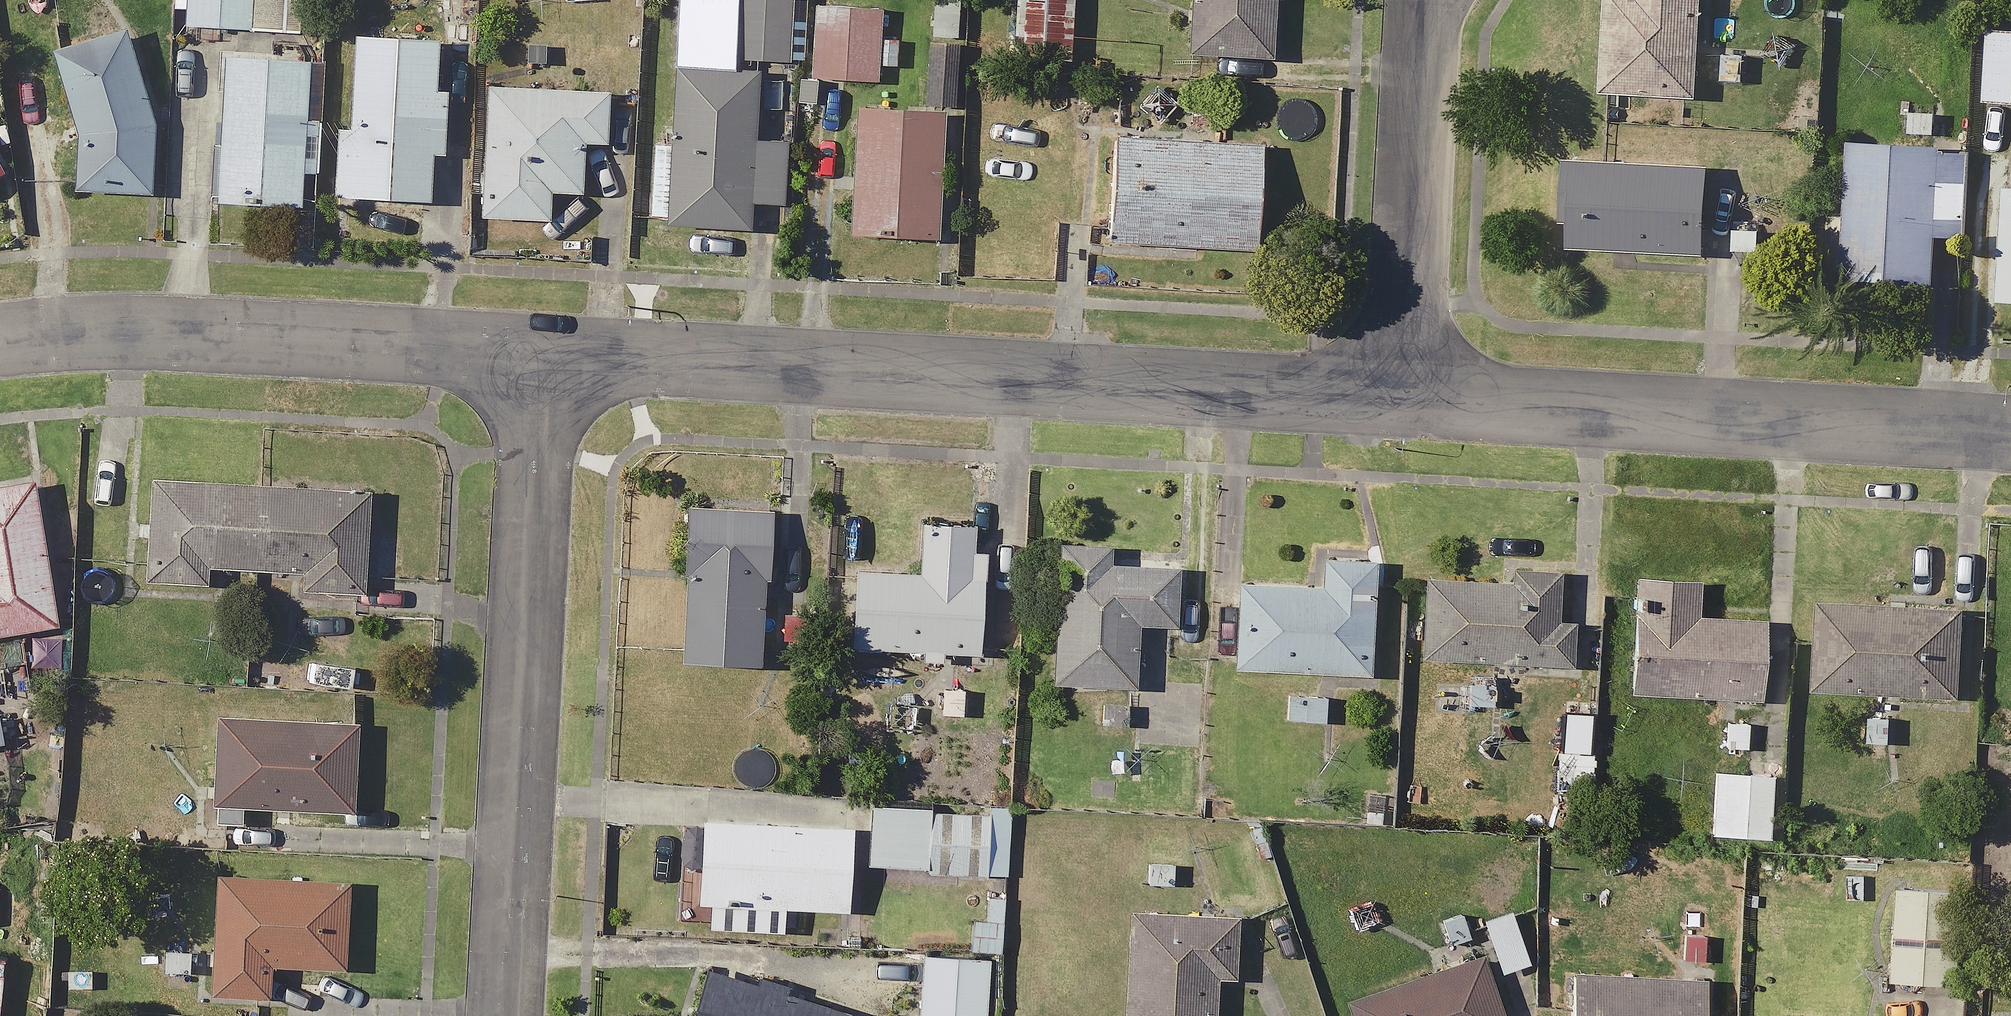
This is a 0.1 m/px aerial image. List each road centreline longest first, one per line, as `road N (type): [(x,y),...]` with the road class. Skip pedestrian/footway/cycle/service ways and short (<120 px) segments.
road 1 (residential): [(538,354),(1406,399)]
road 2 (residential): [(538,354),(506,1015)]
road 3 (residential): [(1406,399),(2010,440)]
road 4 (residential): [(0,338),(109,327),(538,354)]
road 5 (residential): [(1435,0),(1425,31),(1406,399)]

